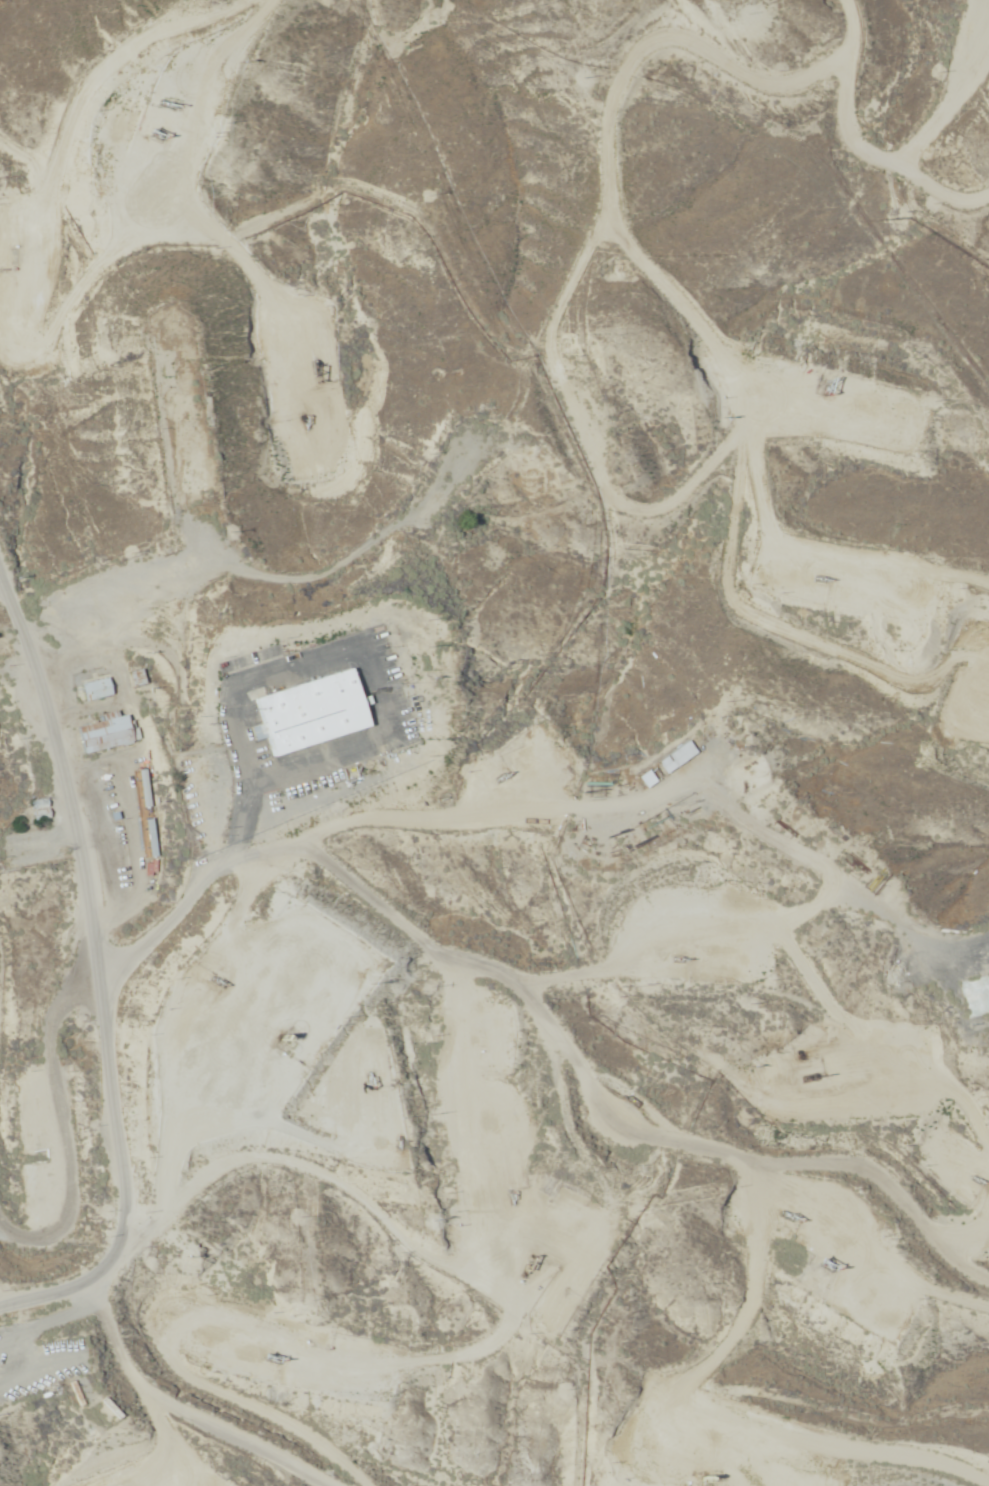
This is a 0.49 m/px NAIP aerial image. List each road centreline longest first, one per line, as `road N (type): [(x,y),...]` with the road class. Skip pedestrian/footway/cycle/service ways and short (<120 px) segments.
road 1 (residential): [(0,1315),(91,1291),(122,1256),(128,1231),(104,974),(42,670)]

